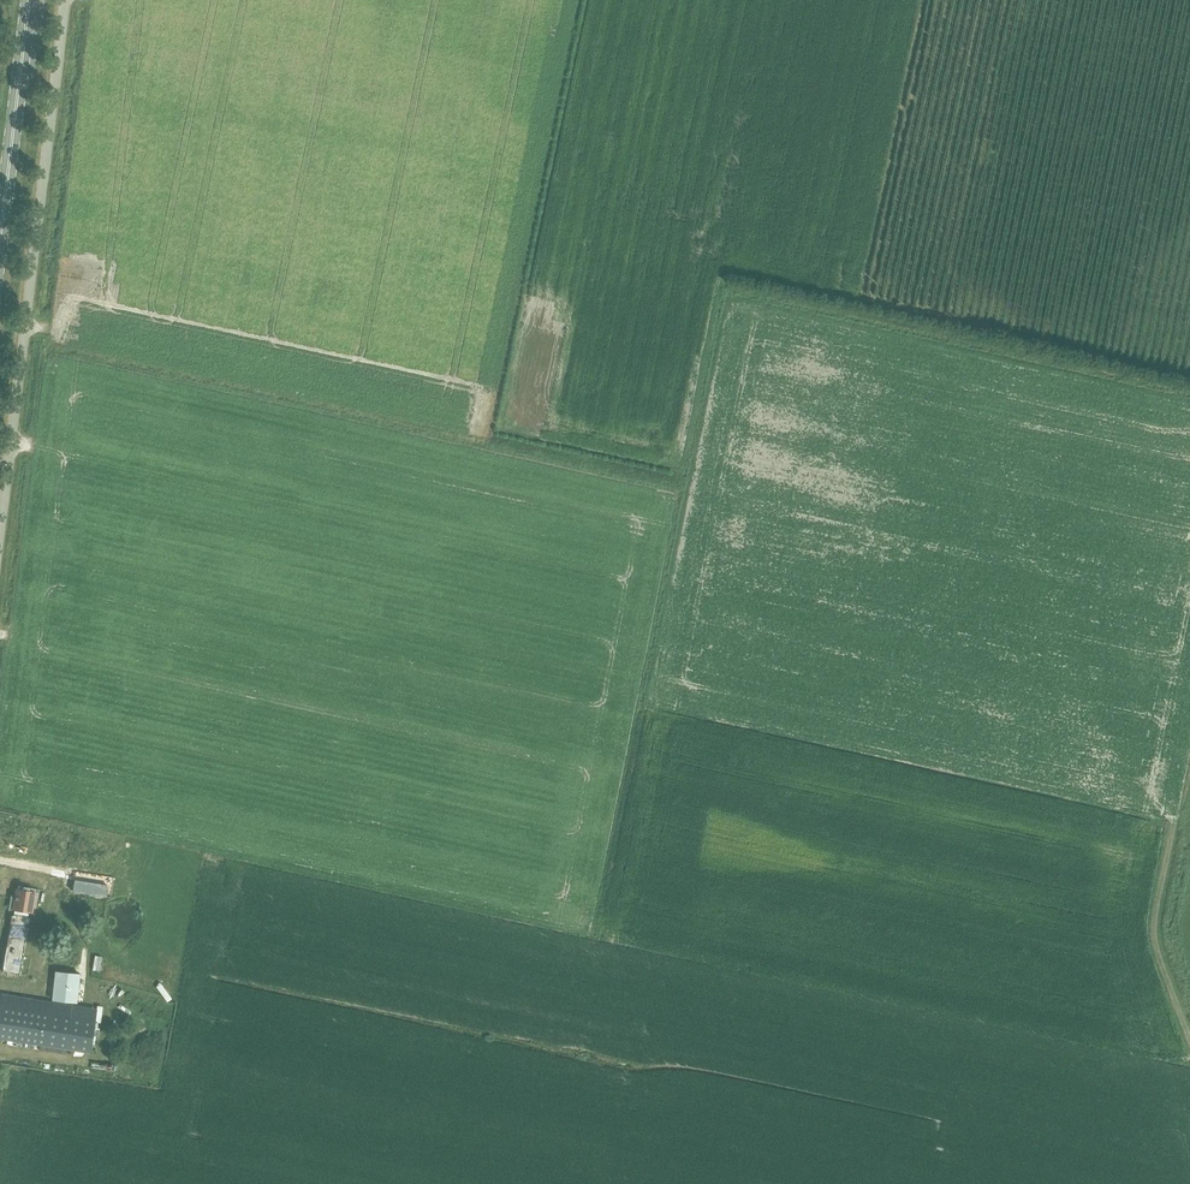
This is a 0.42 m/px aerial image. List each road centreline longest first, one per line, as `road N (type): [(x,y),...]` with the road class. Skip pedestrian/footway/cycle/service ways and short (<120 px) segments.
road 1 (unclassified): [(66,0),(0,534)]
road 2 (primary): [(0,242),(29,0)]

